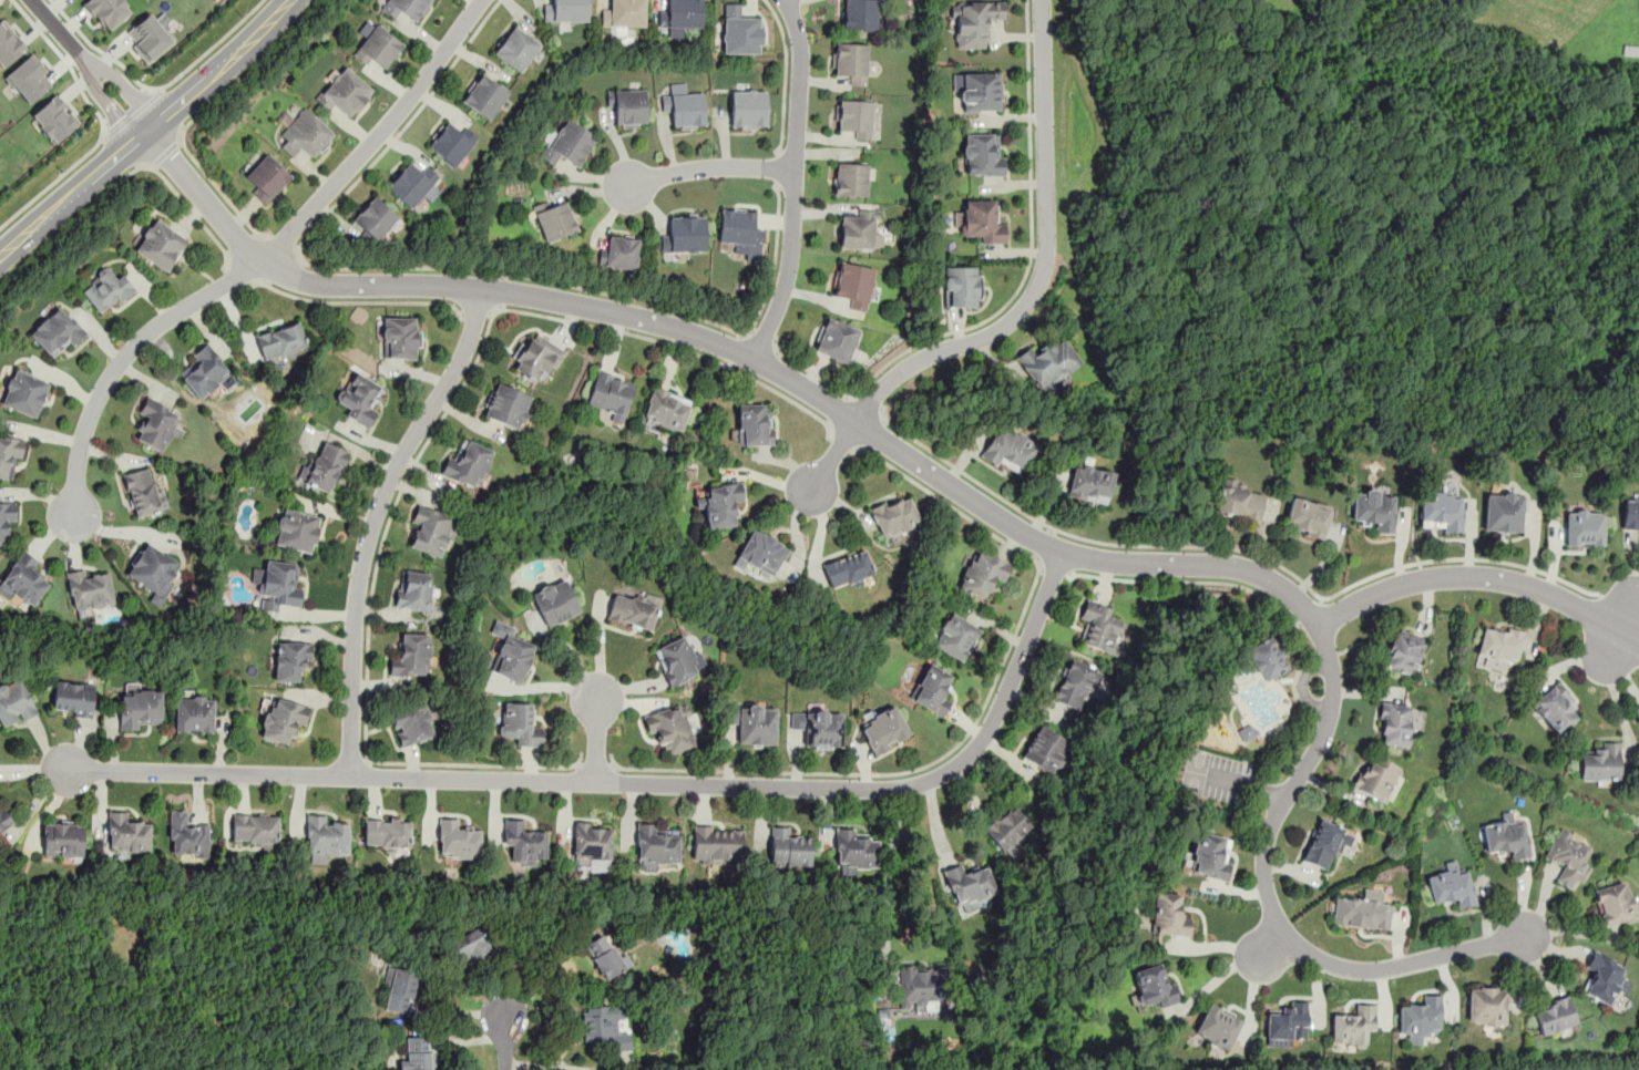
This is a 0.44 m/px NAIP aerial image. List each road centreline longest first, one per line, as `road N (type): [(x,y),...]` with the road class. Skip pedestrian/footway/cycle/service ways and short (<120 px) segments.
road 1 (residential): [(1528,935),(1370,970),(1328,961),(1283,932),(1264,884),(1264,842),(1325,729),(1332,682),(1320,623),(1268,577),(1226,565),(1064,554),(796,382),(692,331),(527,294),(319,284),(288,275),(249,253),(150,133)]
road 2 (residential): [(1064,554),(983,738),(946,772),(921,783),(69,769)]
road 3 (residential): [(1042,0),(1047,243),(1036,288),(992,333),(928,356),(885,383),(811,491)]
road 4 (residential): [(478,287),(470,337),(381,495),(363,553),(349,775)]
road 5 (tertiary): [(0,260),(234,61),(290,0)]
road 6 (residential): [(754,358),(789,268),(801,60),(787,0)]
road 7 (residential): [(482,0),(361,154),(262,261)]
road 8 (residential): [(262,261),(164,320),(114,369),(83,433),(74,517)]
road 9 (residential): [(1638,636),(1528,586),(1462,576),(1376,591),(1320,623)]
road 10 (residential): [(32,0),(150,133)]
road 11 (residential): [(795,168),(707,166),(626,183)]

